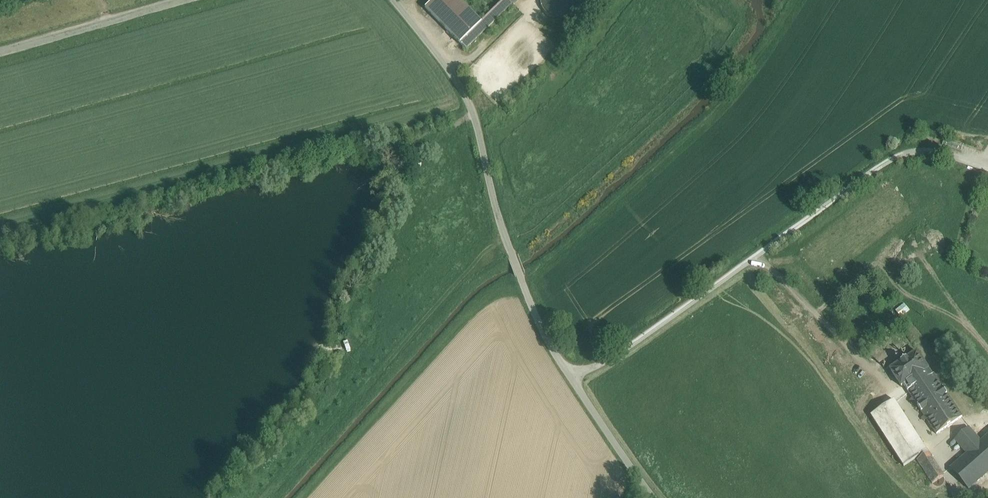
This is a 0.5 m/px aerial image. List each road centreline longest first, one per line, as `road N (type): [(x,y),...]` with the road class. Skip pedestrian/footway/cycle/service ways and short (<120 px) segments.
road 1 (unclassified): [(987,170),(910,150),(617,355),(569,378)]
road 2 (unclassified): [(569,378),(499,218),(472,111),(389,0)]
road 3 (unclassified): [(190,0),(0,51)]
road 4 (unclassified): [(653,497),(569,378)]

